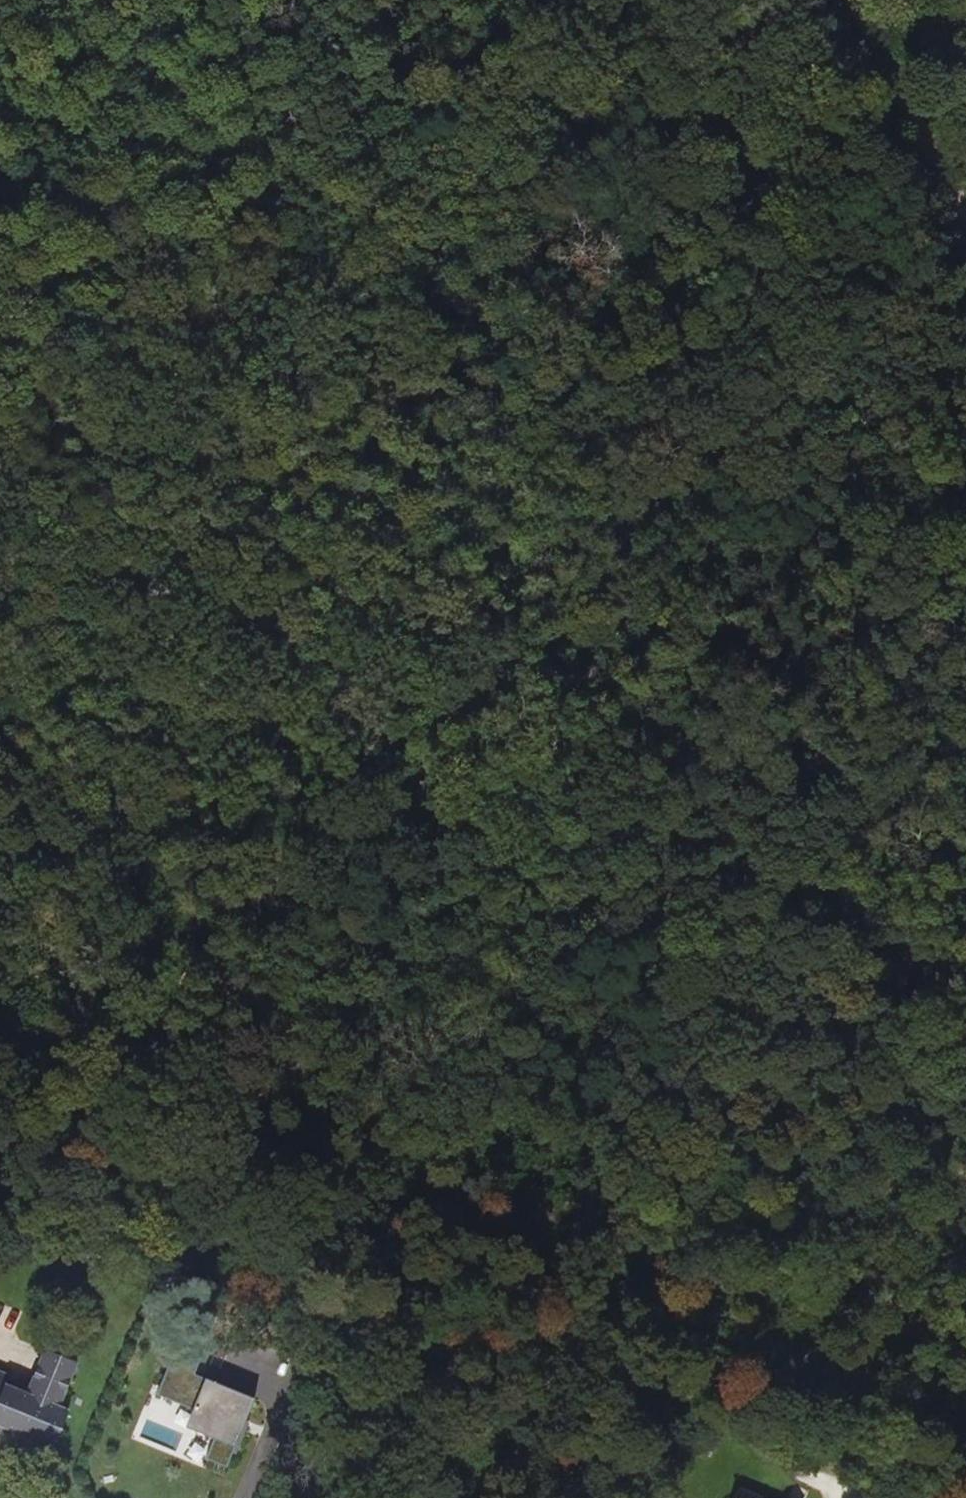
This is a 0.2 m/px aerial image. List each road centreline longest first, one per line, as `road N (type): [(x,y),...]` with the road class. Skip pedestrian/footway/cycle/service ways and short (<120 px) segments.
road 1 (unclassified): [(965,227),(848,0)]

